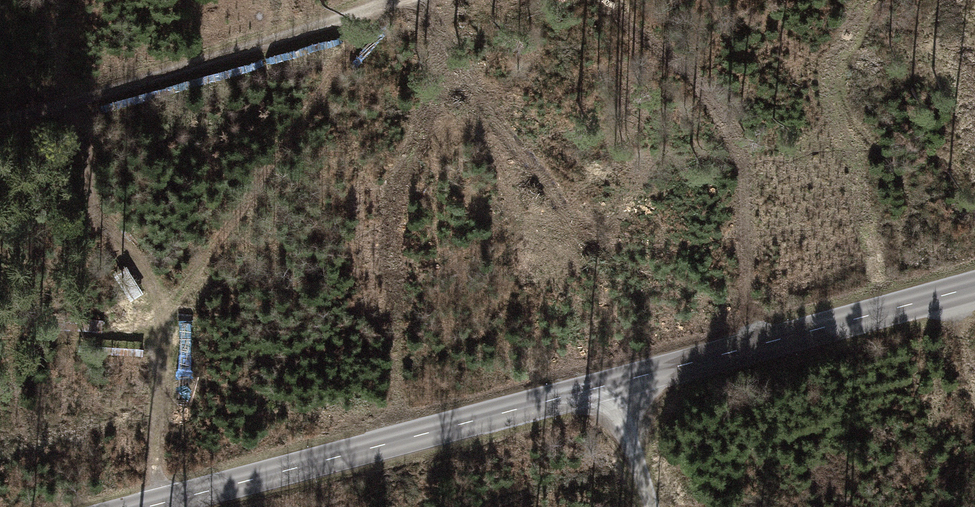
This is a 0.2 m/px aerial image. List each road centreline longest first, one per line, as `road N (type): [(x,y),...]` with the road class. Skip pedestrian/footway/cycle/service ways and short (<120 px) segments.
road 1 (secondary): [(974,283),(102,506)]
road 2 (track): [(432,0),(0,113)]
road 3 (track): [(646,506),(609,373)]

